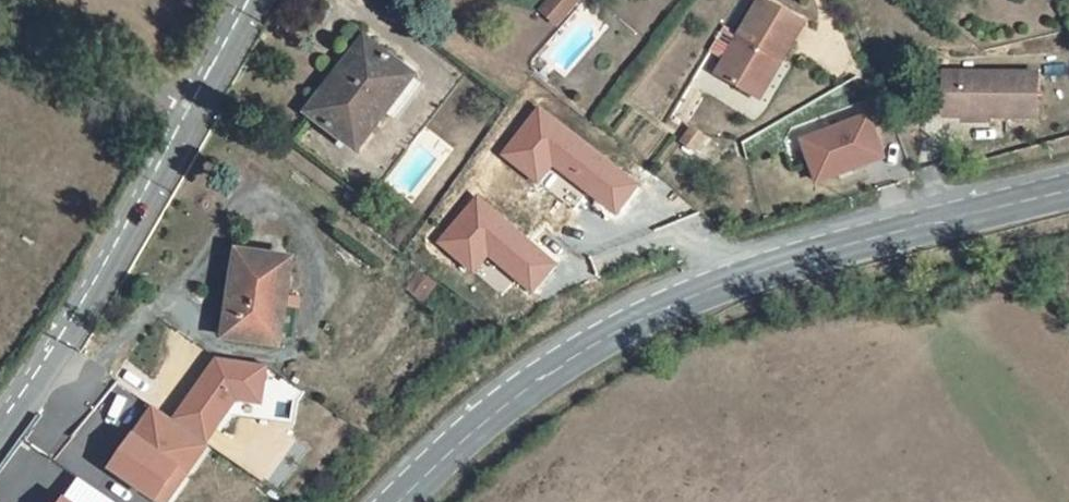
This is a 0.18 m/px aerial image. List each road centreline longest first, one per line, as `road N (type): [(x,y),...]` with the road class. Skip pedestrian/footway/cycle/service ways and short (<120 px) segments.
road 1 (tertiary): [(1068,197),(737,283),(609,341),(485,421),(401,501)]
road 2 (residential): [(0,417),(181,120)]
road 3 (unclassified): [(0,32),(181,120)]
road 4 (residential): [(181,120),(254,0)]

